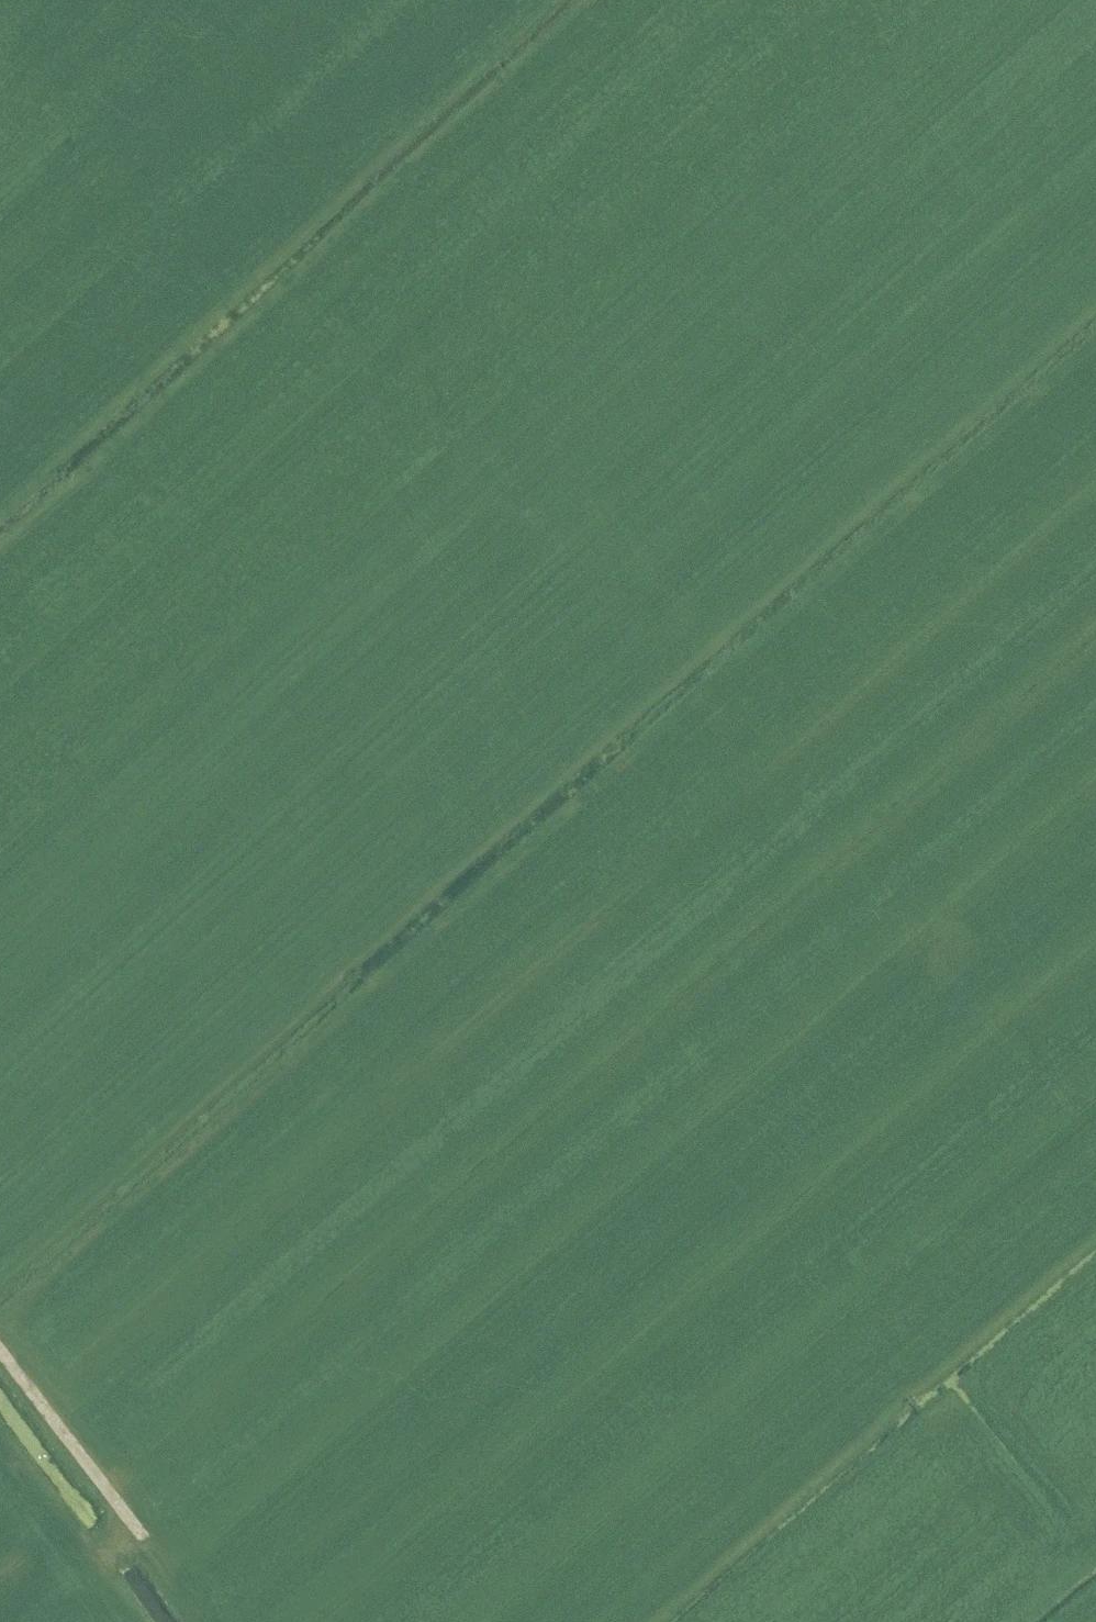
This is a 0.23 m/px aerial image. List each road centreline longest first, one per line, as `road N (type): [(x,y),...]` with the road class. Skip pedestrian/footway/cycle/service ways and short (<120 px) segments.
road 1 (track): [(0,1351),(140,1535)]

